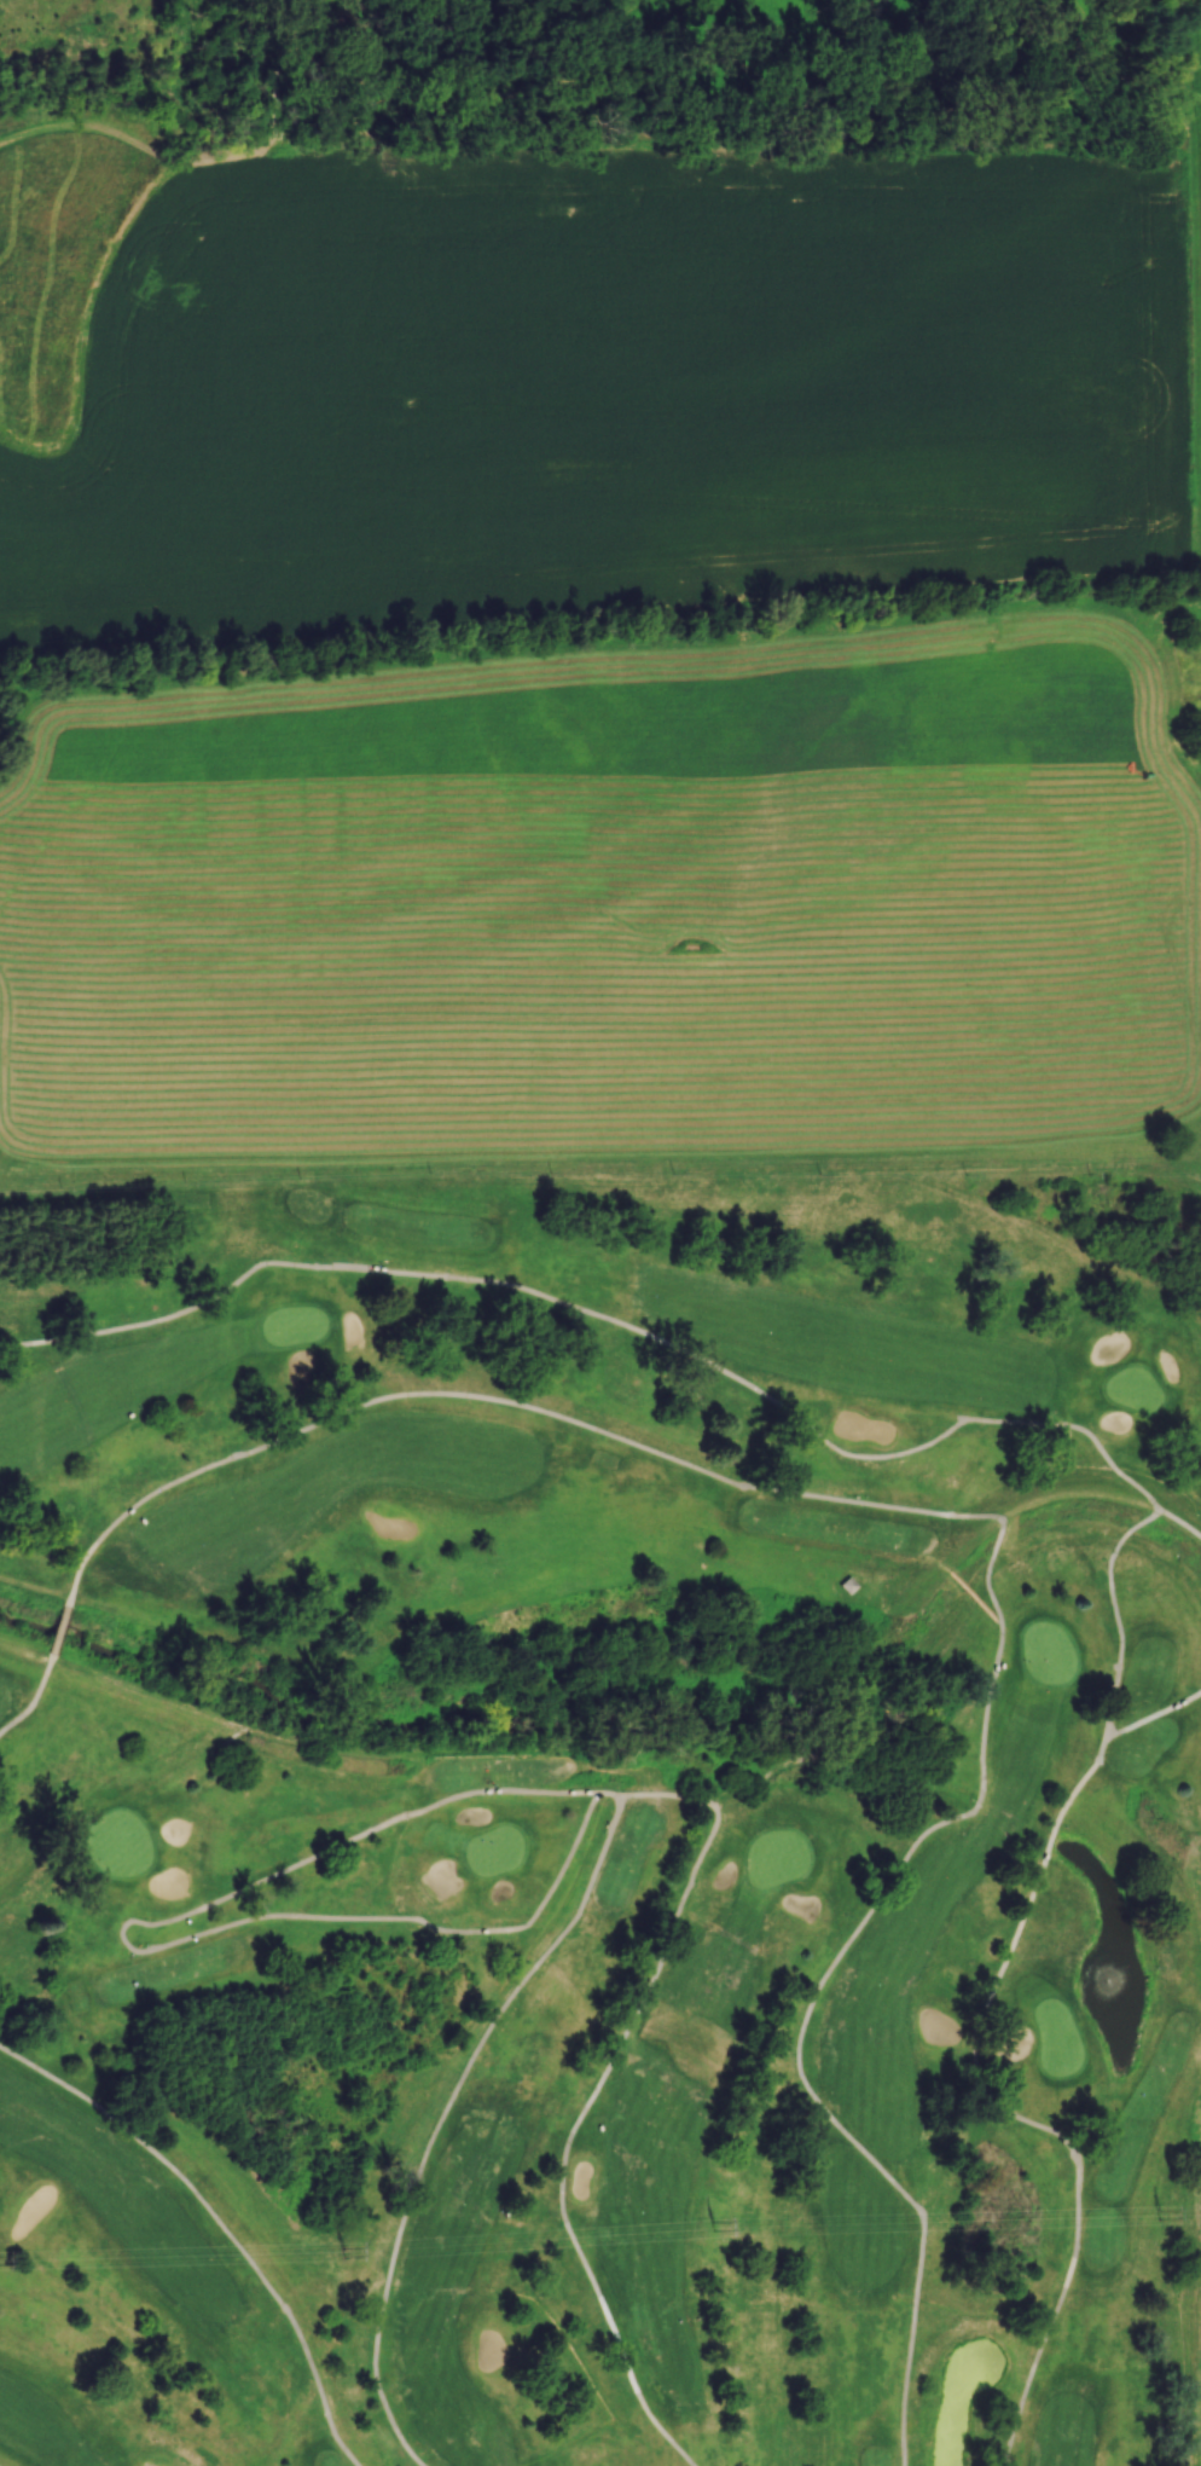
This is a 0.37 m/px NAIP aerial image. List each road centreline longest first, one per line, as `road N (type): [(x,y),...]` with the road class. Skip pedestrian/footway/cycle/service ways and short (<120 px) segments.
road 1 (track): [(303,51),(348,74),(427,92),(521,95),(545,87),(657,0)]

